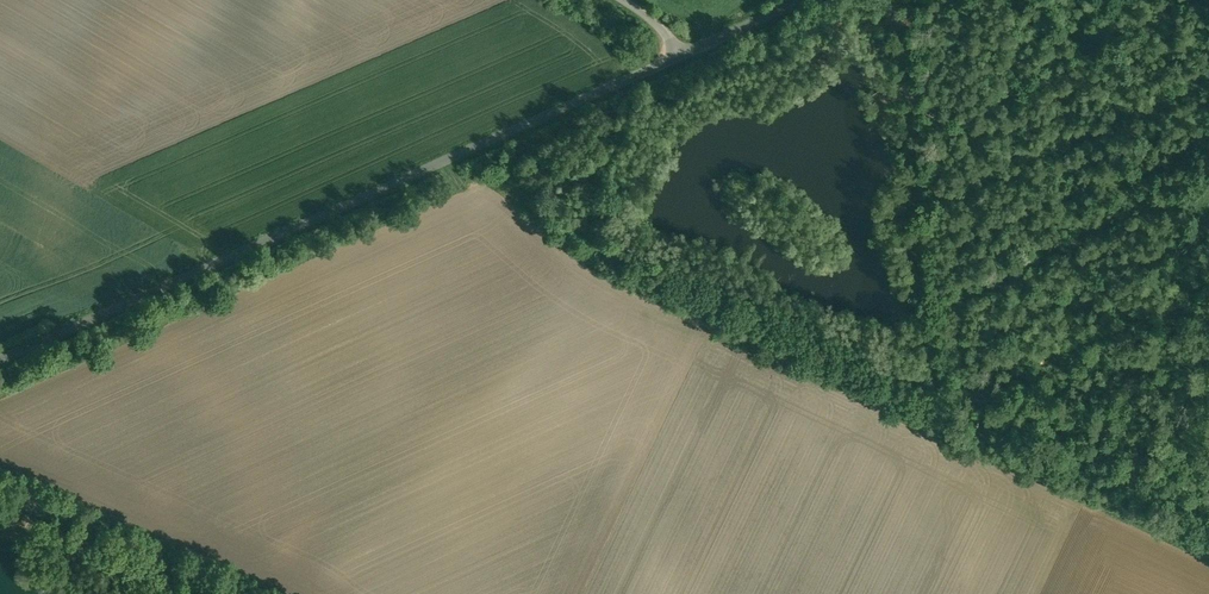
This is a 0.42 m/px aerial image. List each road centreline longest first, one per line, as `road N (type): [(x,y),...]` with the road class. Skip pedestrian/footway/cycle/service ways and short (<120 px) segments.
road 1 (residential): [(679,58),(0,361)]
road 2 (track): [(1208,217),(928,115),(915,91),(919,14),(912,0)]
road 3 (residential): [(0,479),(250,593)]
road 4 (residential): [(808,0),(679,58)]

